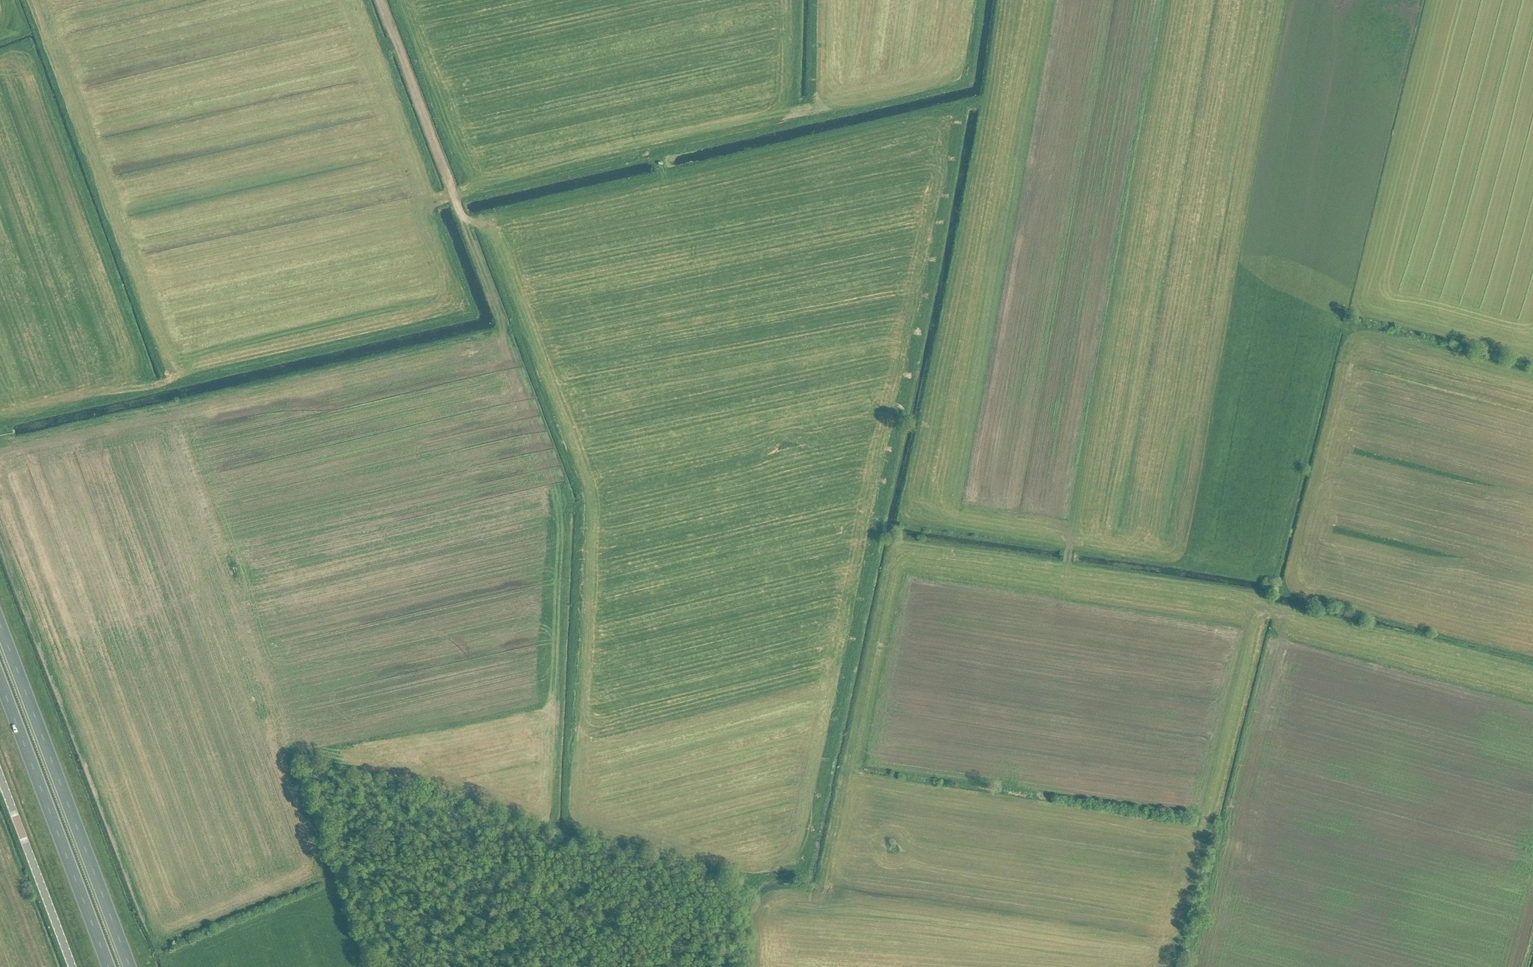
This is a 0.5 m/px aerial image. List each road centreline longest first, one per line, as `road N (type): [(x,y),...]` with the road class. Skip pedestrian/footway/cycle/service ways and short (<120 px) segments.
road 1 (trunk): [(129,966),(0,626)]
road 2 (trunk): [(0,680),(109,966)]
road 3 (unclassified): [(72,966),(0,777)]

